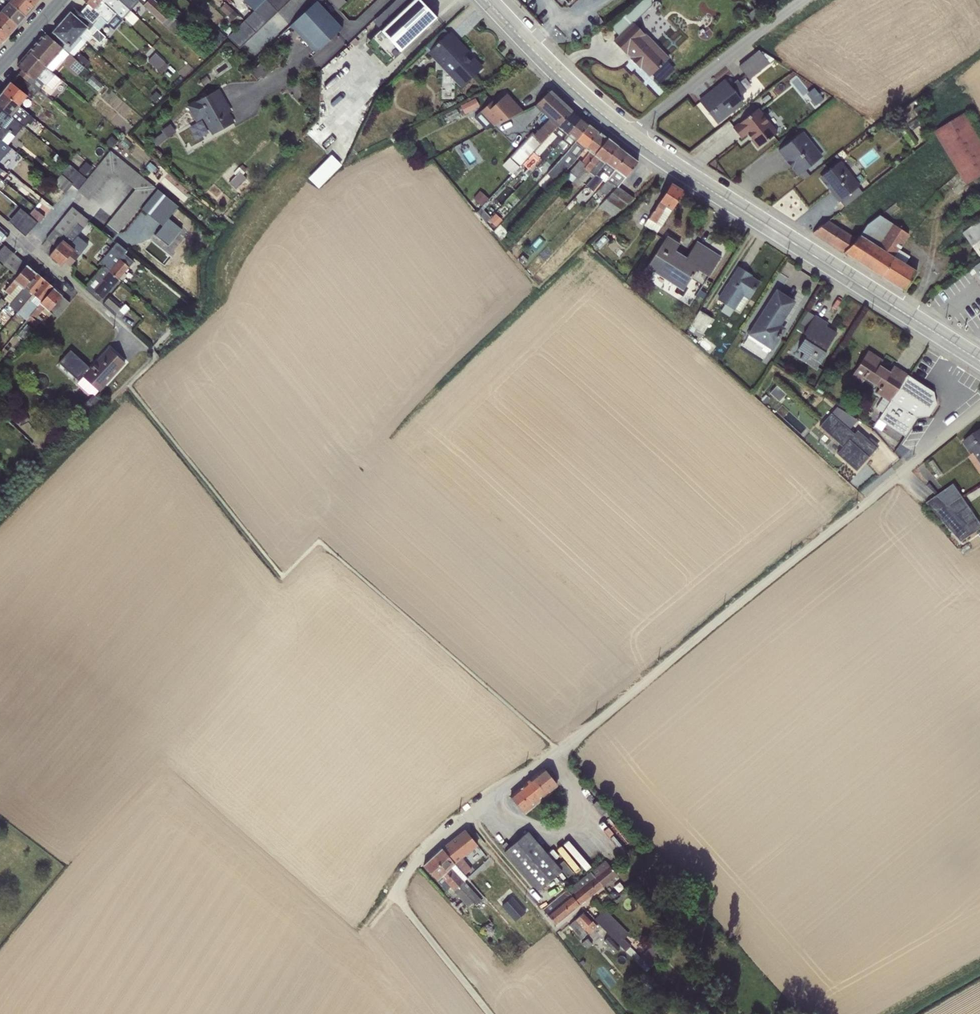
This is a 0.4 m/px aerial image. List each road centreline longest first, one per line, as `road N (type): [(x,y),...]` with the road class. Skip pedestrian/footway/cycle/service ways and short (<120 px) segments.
road 1 (unclassified): [(488,1013),(401,902),(402,878),(979,406)]
road 2 (secondary): [(979,360),(633,139)]
road 3 (unclassified): [(633,139),(800,0)]
road 4 (residential): [(157,357),(0,220)]
road 5 (secondary): [(633,139),(485,0)]

